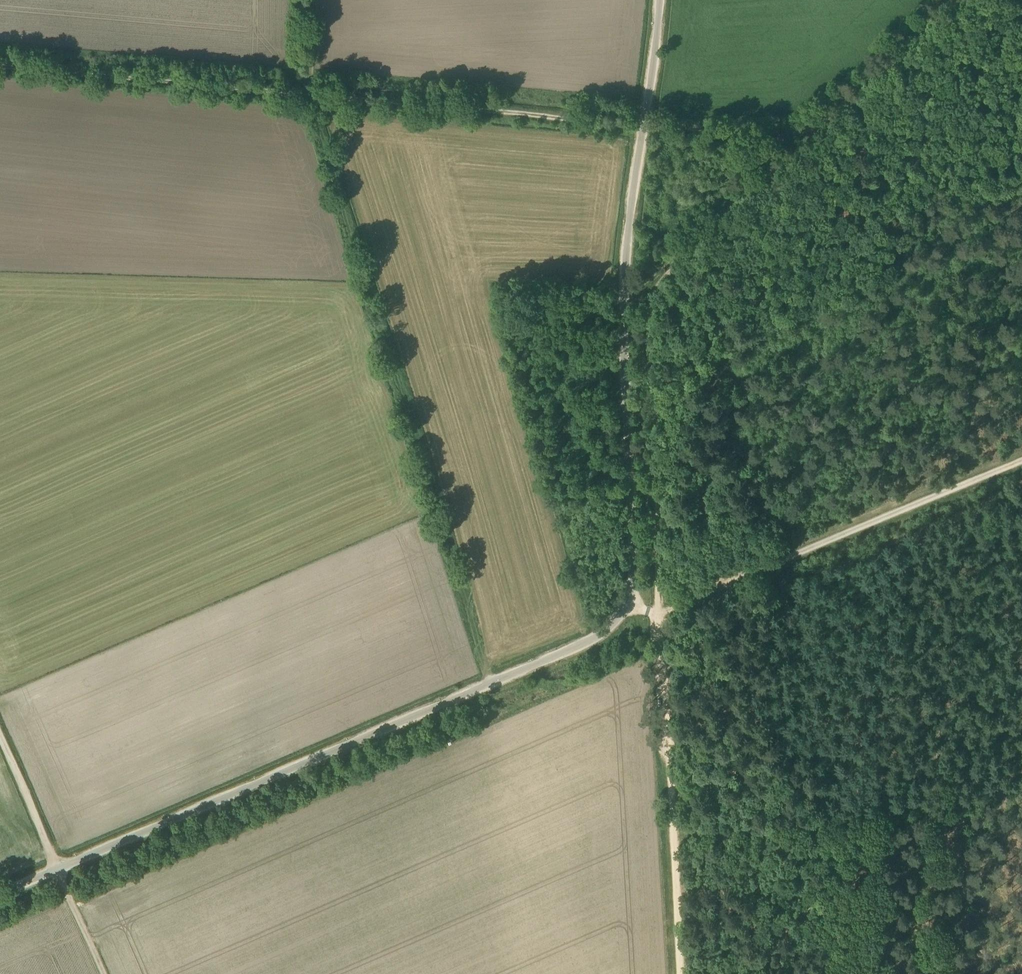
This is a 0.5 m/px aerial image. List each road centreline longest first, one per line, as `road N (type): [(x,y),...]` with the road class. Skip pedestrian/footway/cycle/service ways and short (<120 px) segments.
road 1 (unclassified): [(0,897),(594,638),(620,615),(633,570),(624,267),(659,0)]
road 2 (track): [(963,0),(646,291),(660,612)]
road 3 (track): [(302,93),(788,136),(812,125),(950,0)]
road 4 (track): [(302,93),(492,683)]
road 5 (track): [(1021,454),(660,612)]
road 6 (track): [(0,66),(302,93)]
road 7 (track): [(660,612),(675,826)]
road 8 (track): [(675,826),(682,973)]
road 9 (track): [(0,738),(57,873)]

